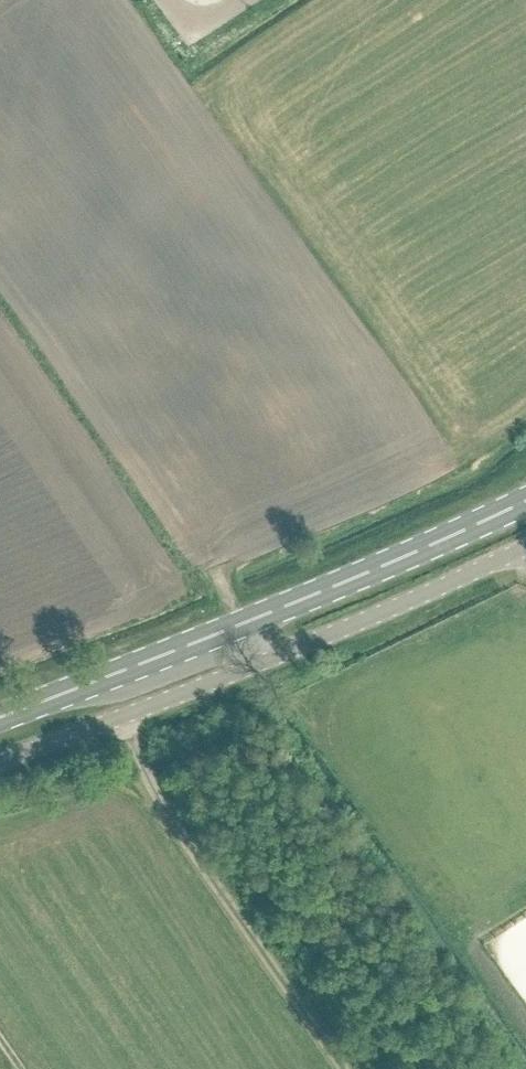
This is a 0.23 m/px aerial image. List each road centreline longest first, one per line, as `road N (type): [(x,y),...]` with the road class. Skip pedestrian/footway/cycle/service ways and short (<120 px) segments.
road 1 (primary): [(525,499),(319,591),(0,716)]
road 2 (unclassified): [(0,761),(259,662),(525,546)]

